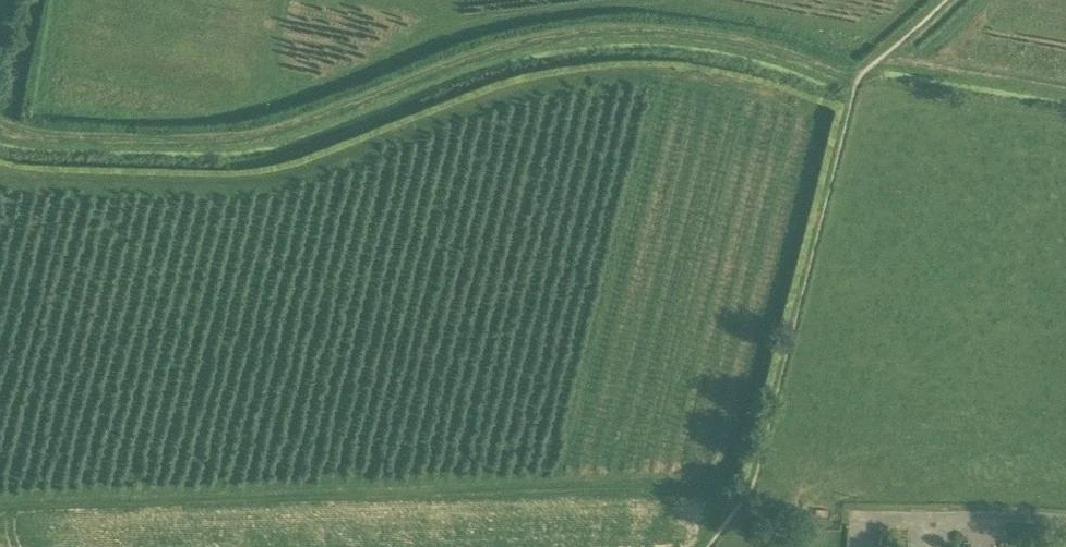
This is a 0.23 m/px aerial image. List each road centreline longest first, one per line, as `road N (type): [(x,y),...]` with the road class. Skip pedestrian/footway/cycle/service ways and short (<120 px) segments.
road 1 (unclassified): [(1065,520),(864,517)]

